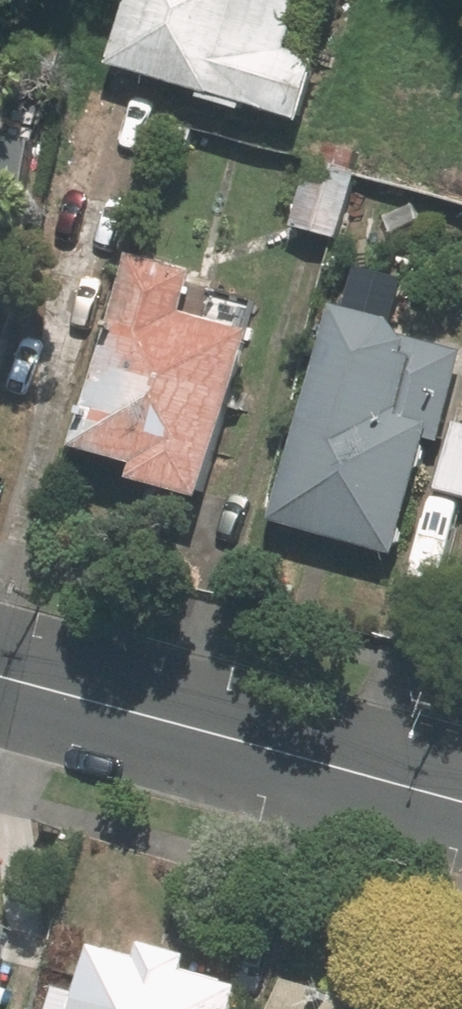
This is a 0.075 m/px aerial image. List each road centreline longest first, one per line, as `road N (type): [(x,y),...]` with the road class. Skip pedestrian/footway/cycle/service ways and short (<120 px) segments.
road 1 (residential): [(461,800),(0,672)]

